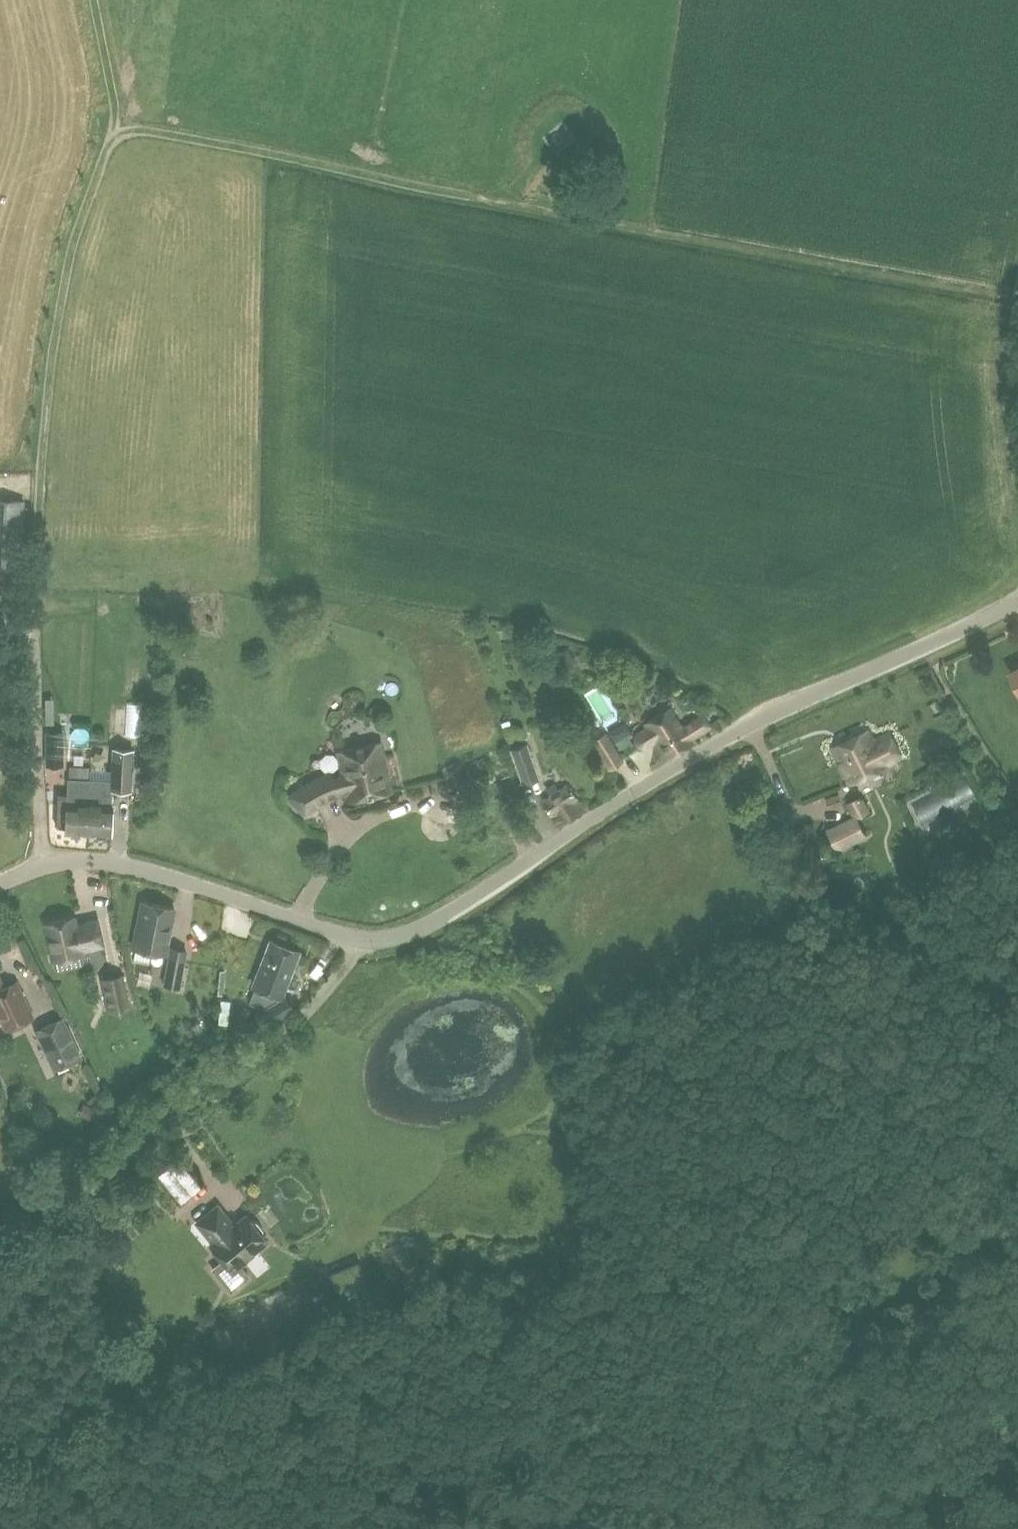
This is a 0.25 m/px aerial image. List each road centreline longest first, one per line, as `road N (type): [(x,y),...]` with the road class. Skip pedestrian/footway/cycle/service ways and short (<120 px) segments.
road 1 (tertiary): [(0,881),(99,861),(340,934),(410,932),(710,746),(1017,603)]
road 2 (track): [(113,138),(150,130),(1017,294)]
road 3 (track): [(39,868),(36,584),(53,348),(82,216),(113,138)]
road 4 (unclassified): [(1017,446),(1010,361),(1017,283)]

